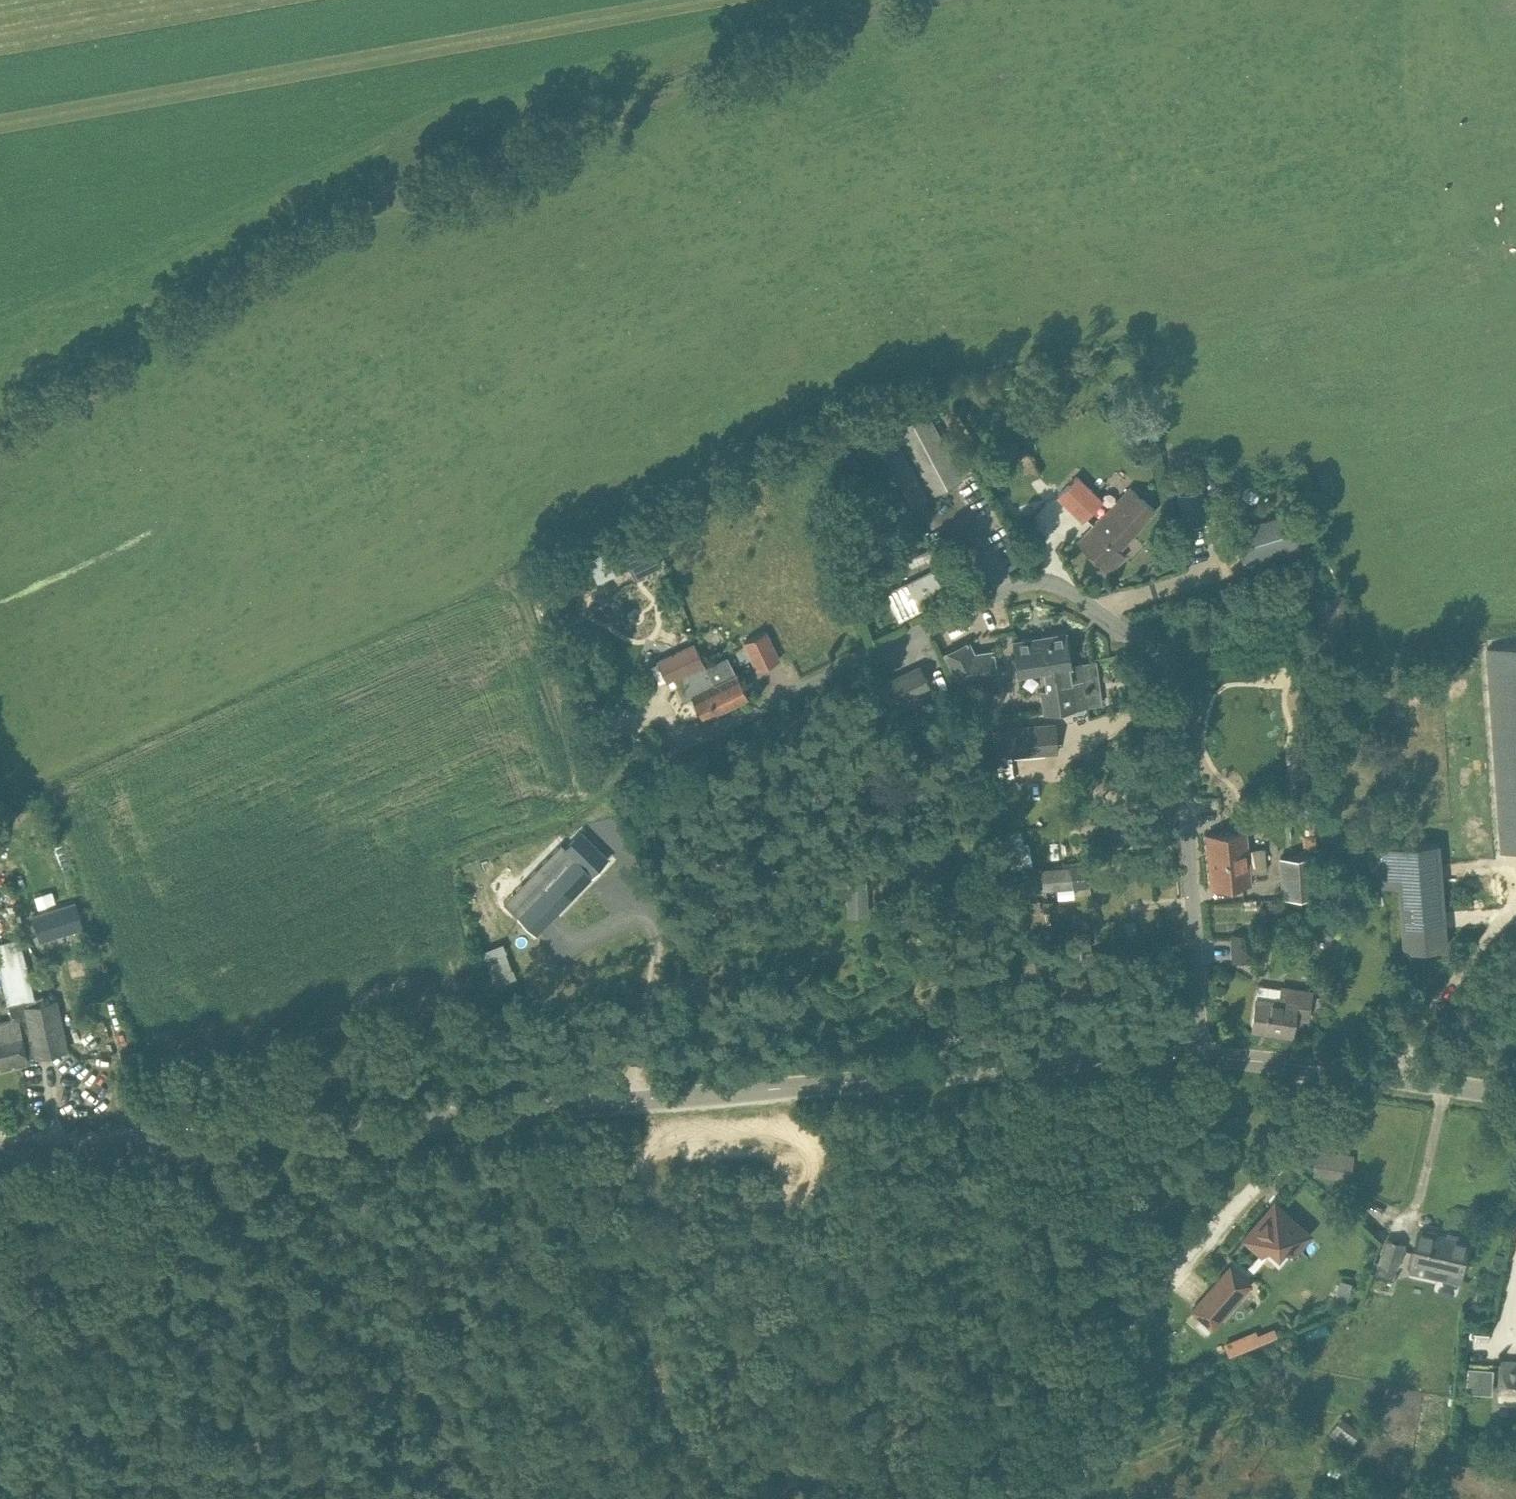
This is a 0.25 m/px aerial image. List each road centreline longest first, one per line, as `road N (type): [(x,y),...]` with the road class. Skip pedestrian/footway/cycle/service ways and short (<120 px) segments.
road 1 (tertiary): [(1201,1058),(1055,1064),(104,1149),(0,1151)]
road 2 (unclassified): [(1201,1058),(1168,680),(1144,626),(1046,589),(999,595),(614,775)]
road 3 (track): [(1028,1498),(1176,1272),(1350,1071)]
road 4 (tertiary): [(1515,1094),(1201,1058)]

